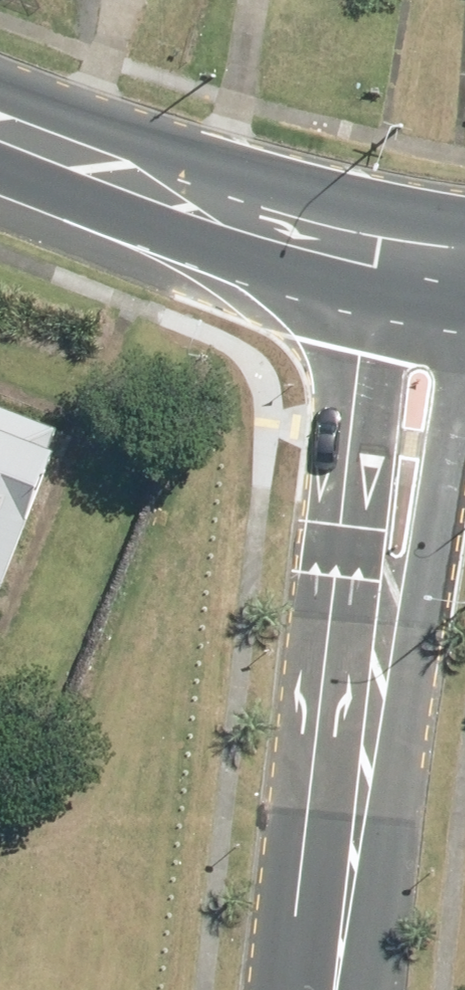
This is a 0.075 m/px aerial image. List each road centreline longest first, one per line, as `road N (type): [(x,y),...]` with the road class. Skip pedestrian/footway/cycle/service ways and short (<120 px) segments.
road 1 (residential): [(349,887),(334,694),(370,252)]
road 2 (residential): [(464,318),(412,695),(349,887)]
road 3 (primary): [(0,128),(97,167),(370,252)]

